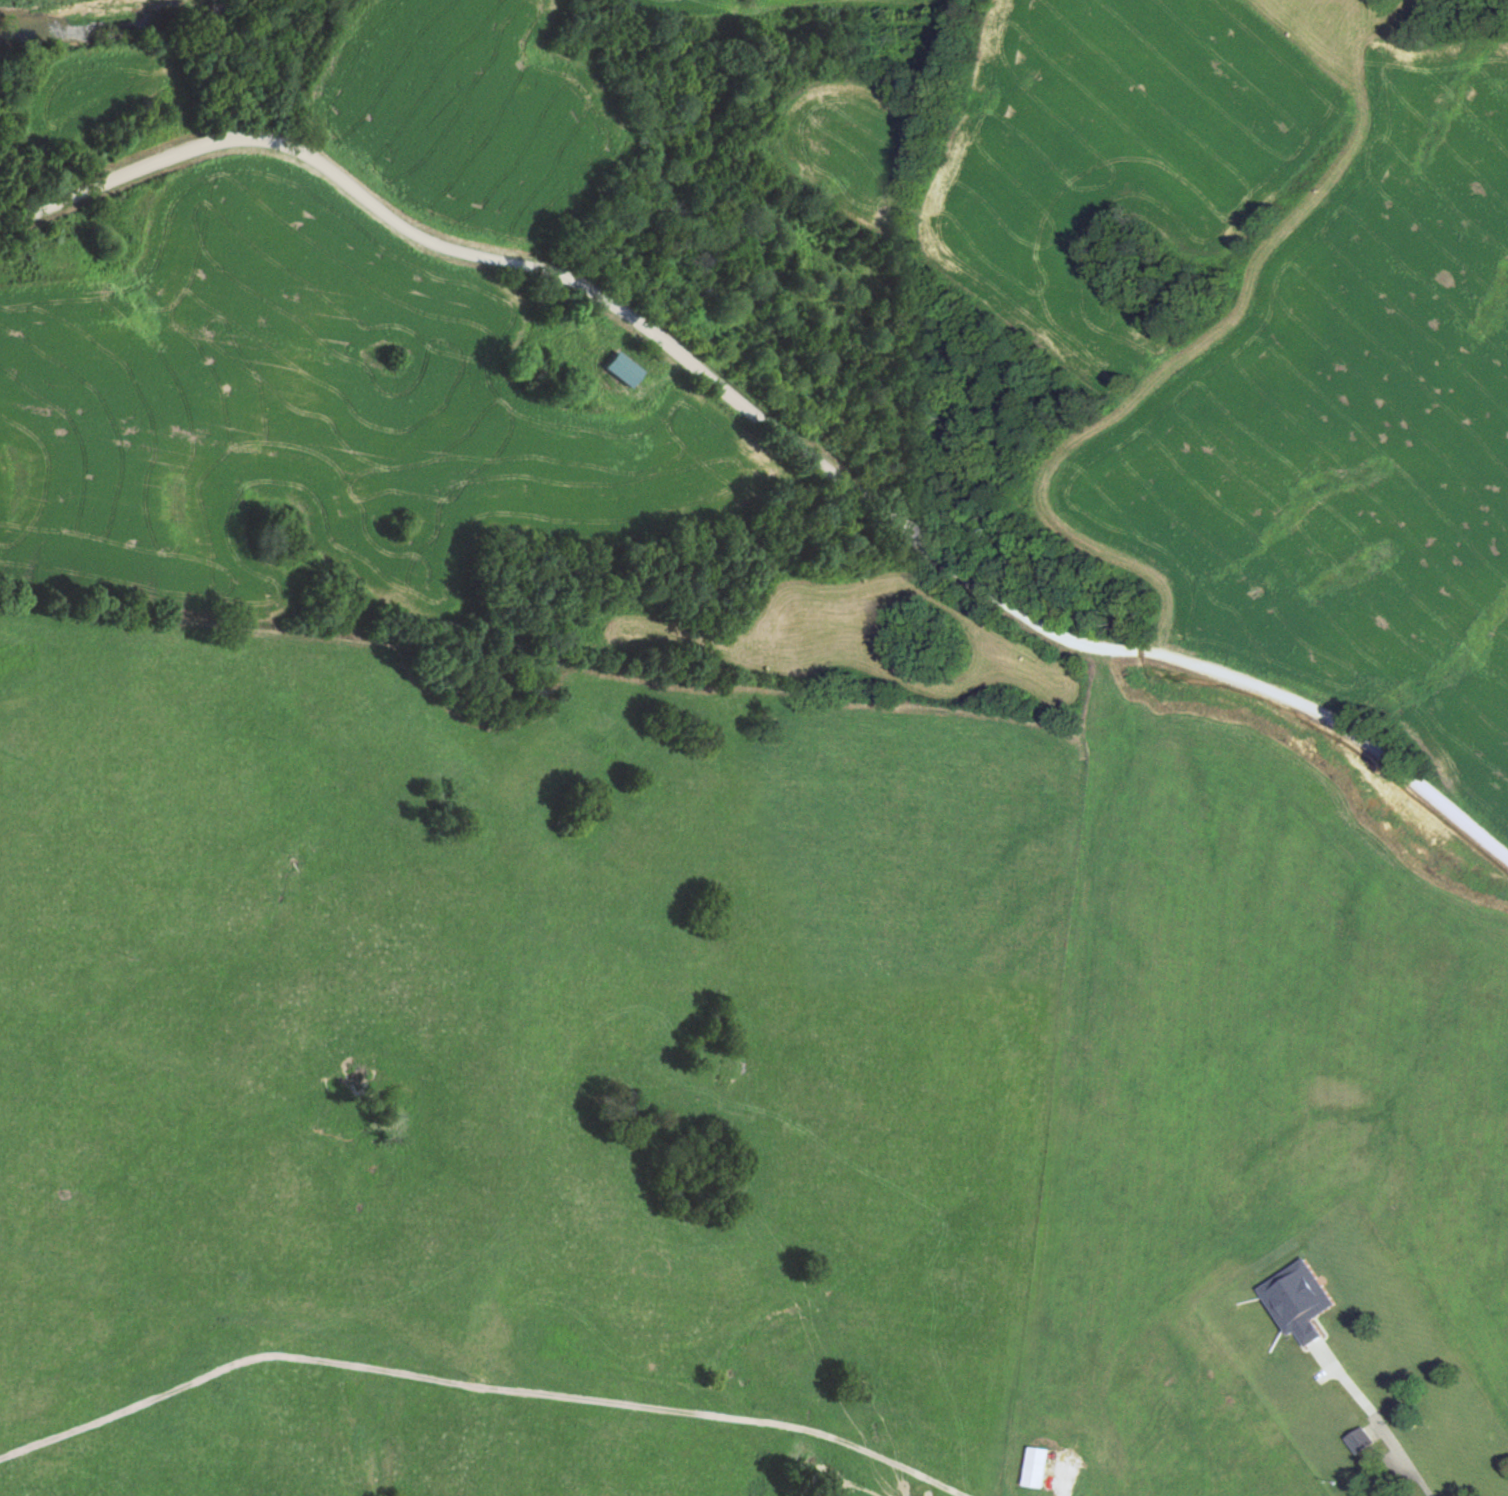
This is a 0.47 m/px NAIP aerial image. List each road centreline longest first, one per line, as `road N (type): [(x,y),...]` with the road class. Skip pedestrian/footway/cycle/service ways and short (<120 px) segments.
road 1 (residential): [(1507,861),(1272,721),(972,592),(593,286),(421,238),(284,143),(222,137),(0,225)]

